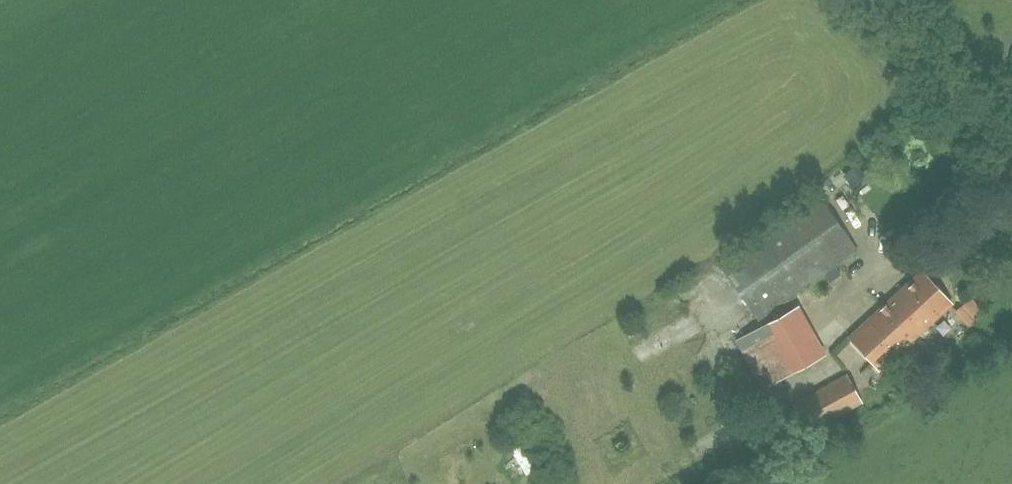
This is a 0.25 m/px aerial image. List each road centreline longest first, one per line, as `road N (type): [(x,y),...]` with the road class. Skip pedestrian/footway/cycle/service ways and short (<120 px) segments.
road 1 (unclassified): [(1011,154),(869,0)]

